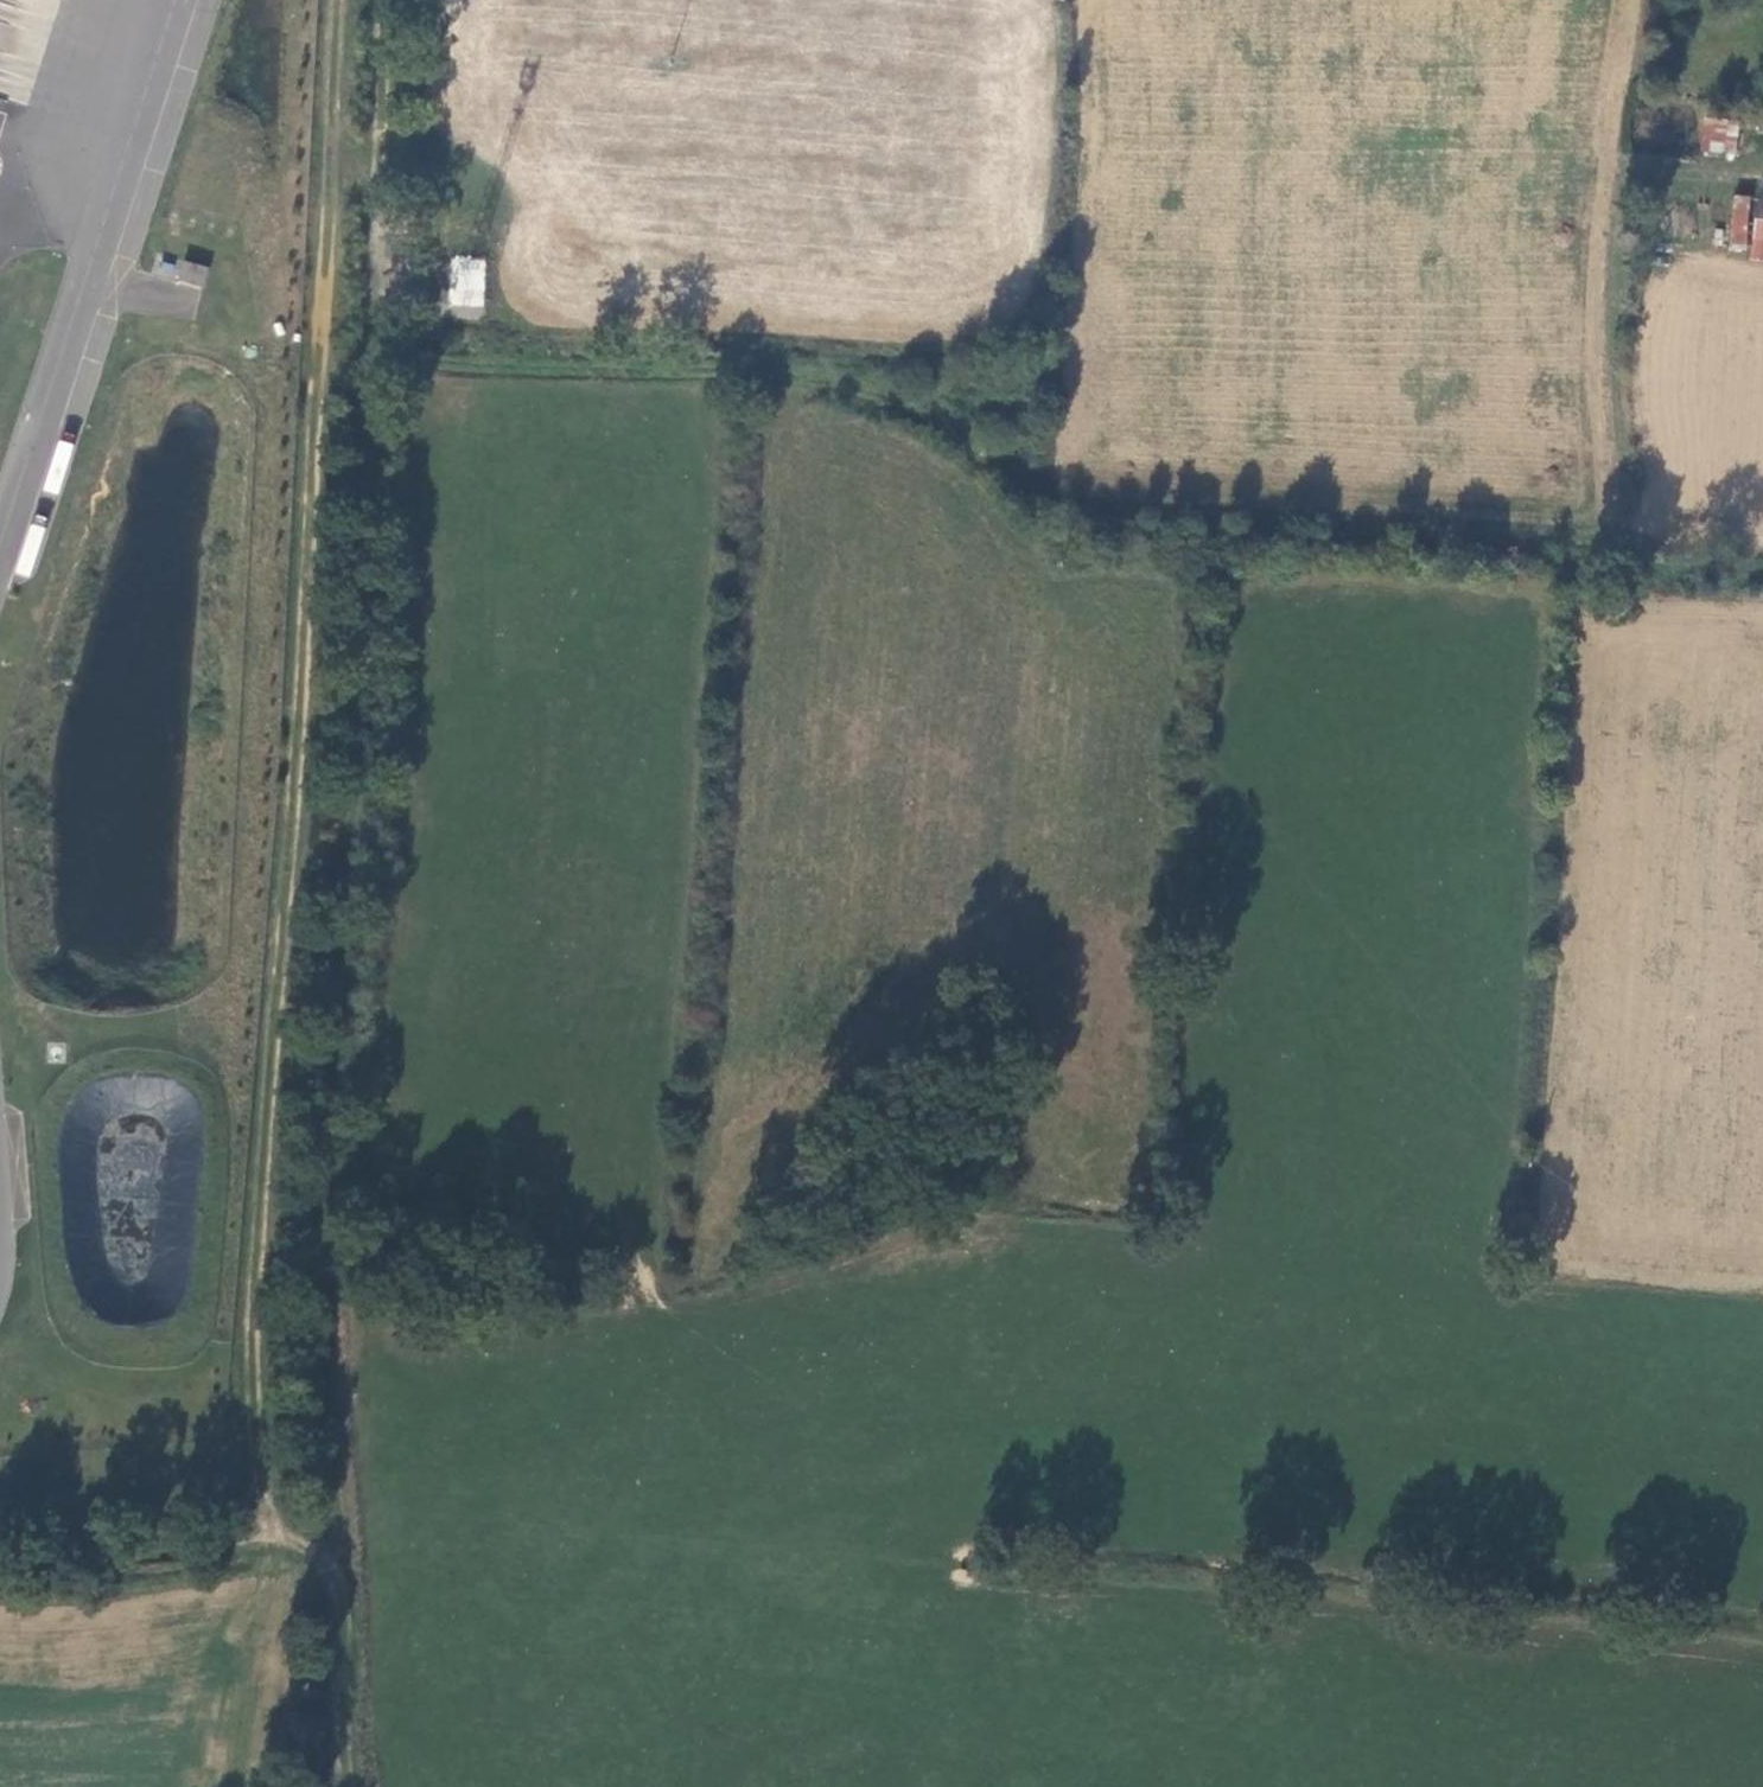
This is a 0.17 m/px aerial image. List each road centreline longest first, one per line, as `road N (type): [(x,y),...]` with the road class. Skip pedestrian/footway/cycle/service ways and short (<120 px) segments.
road 1 (track): [(400,0),(325,1221),(335,1571)]
road 2 (track): [(1762,578),(1640,567)]

